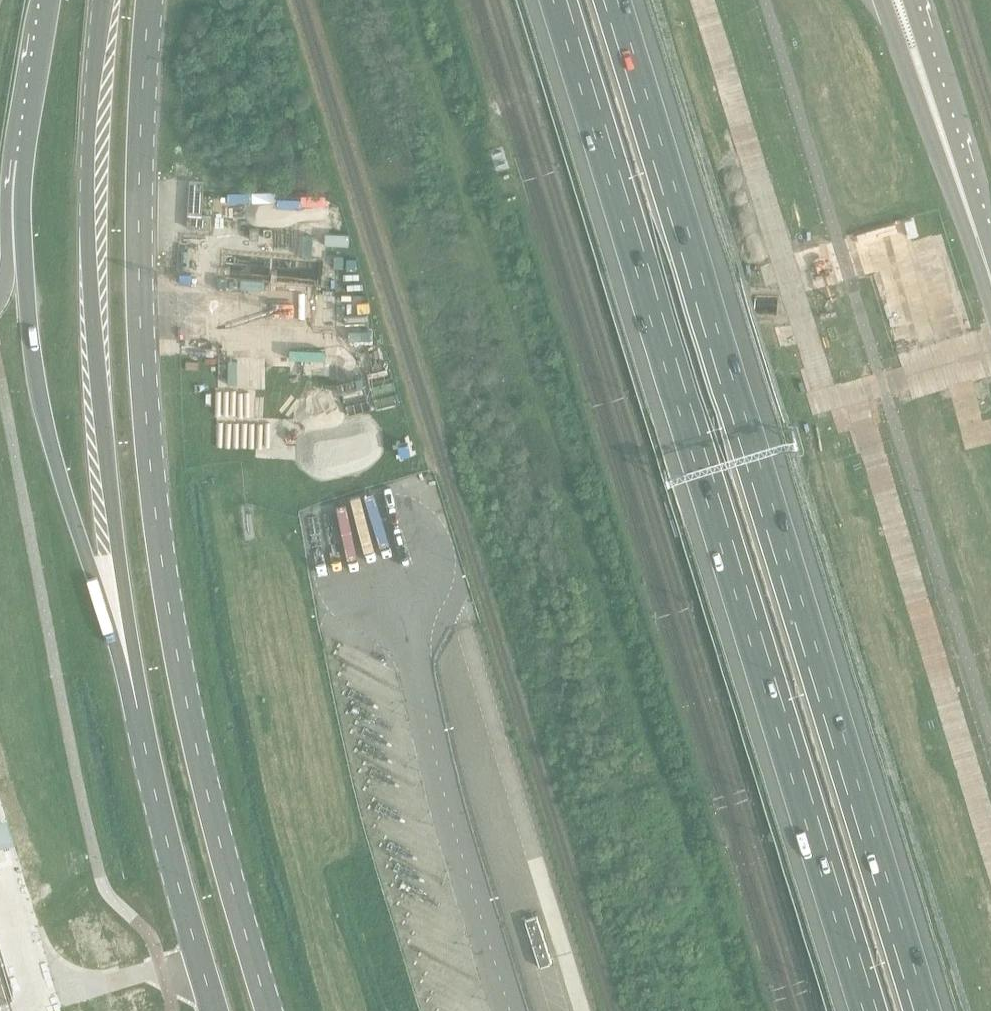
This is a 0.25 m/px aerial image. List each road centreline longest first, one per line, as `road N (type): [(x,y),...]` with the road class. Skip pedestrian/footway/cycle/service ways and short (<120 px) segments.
road 1 (motorway): [(560,0),(870,1010)]
road 2 (motorway): [(920,1010),(610,0)]
road 3 (secondary): [(269,1010),(190,720),(158,538),(139,243),(148,0)]
road 4 (secondary): [(50,0),(24,163),(25,296),(49,443),(137,707)]
road 5 (secondary): [(101,0),(83,158),(85,302),(137,707)]
road 6 (secondary): [(137,707),(214,1010)]
road 7 (secondary): [(882,0),(947,181),(980,247)]
road 8 (secondary): [(980,247),(917,0)]

